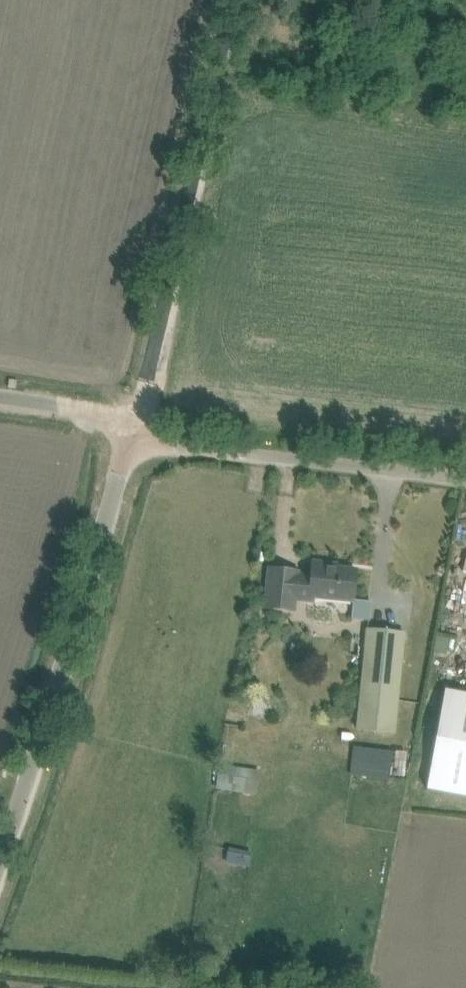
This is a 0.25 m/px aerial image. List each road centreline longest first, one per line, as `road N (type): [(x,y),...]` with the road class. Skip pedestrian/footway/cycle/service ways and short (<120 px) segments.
road 1 (unclassified): [(0,846),(63,679),(138,422)]
road 2 (unclassified): [(138,422),(234,0)]
road 3 (unclassified): [(465,463),(138,422)]
road 4 (unclassified): [(138,422),(0,402)]

